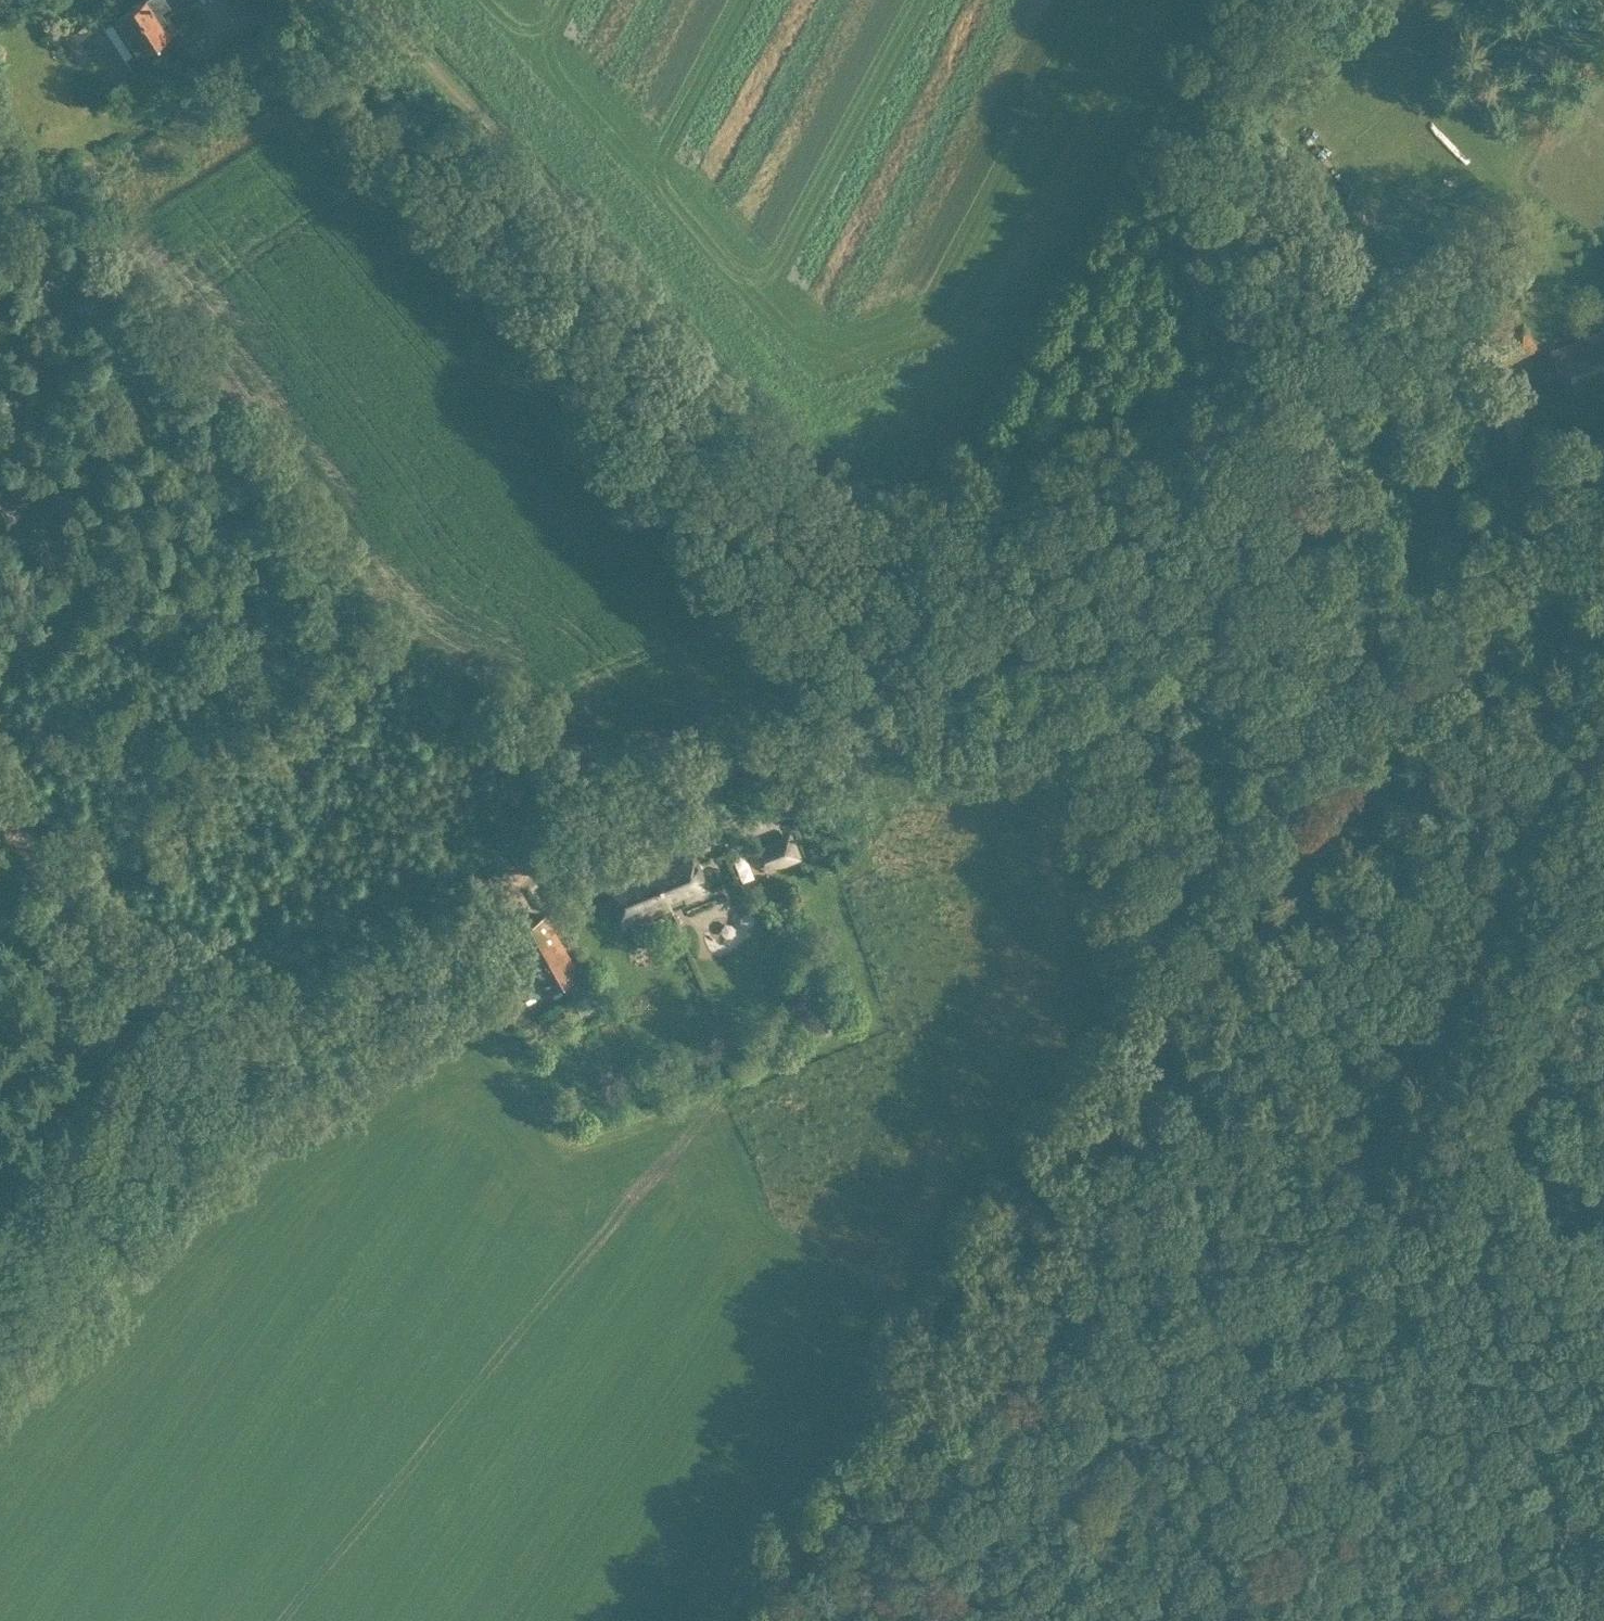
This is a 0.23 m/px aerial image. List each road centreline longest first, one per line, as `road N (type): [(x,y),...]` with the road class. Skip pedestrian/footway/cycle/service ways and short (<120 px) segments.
road 1 (track): [(378,0),(781,446),(812,468),(857,486),(943,484),(1302,373),(1365,374),(1429,385),(1516,485)]
road 2 (track): [(272,1059),(353,1015),(568,853),(749,767),(1395,542),(1516,485)]
road 3 (track): [(1454,1193),(875,1458)]
road 4 (track): [(272,1059),(170,1017),(0,815)]
road 5 (track): [(166,1127),(0,1318)]
road 6 (track): [(1454,1193),(1603,1119)]
road 7 (track): [(272,1059),(166,1127)]

